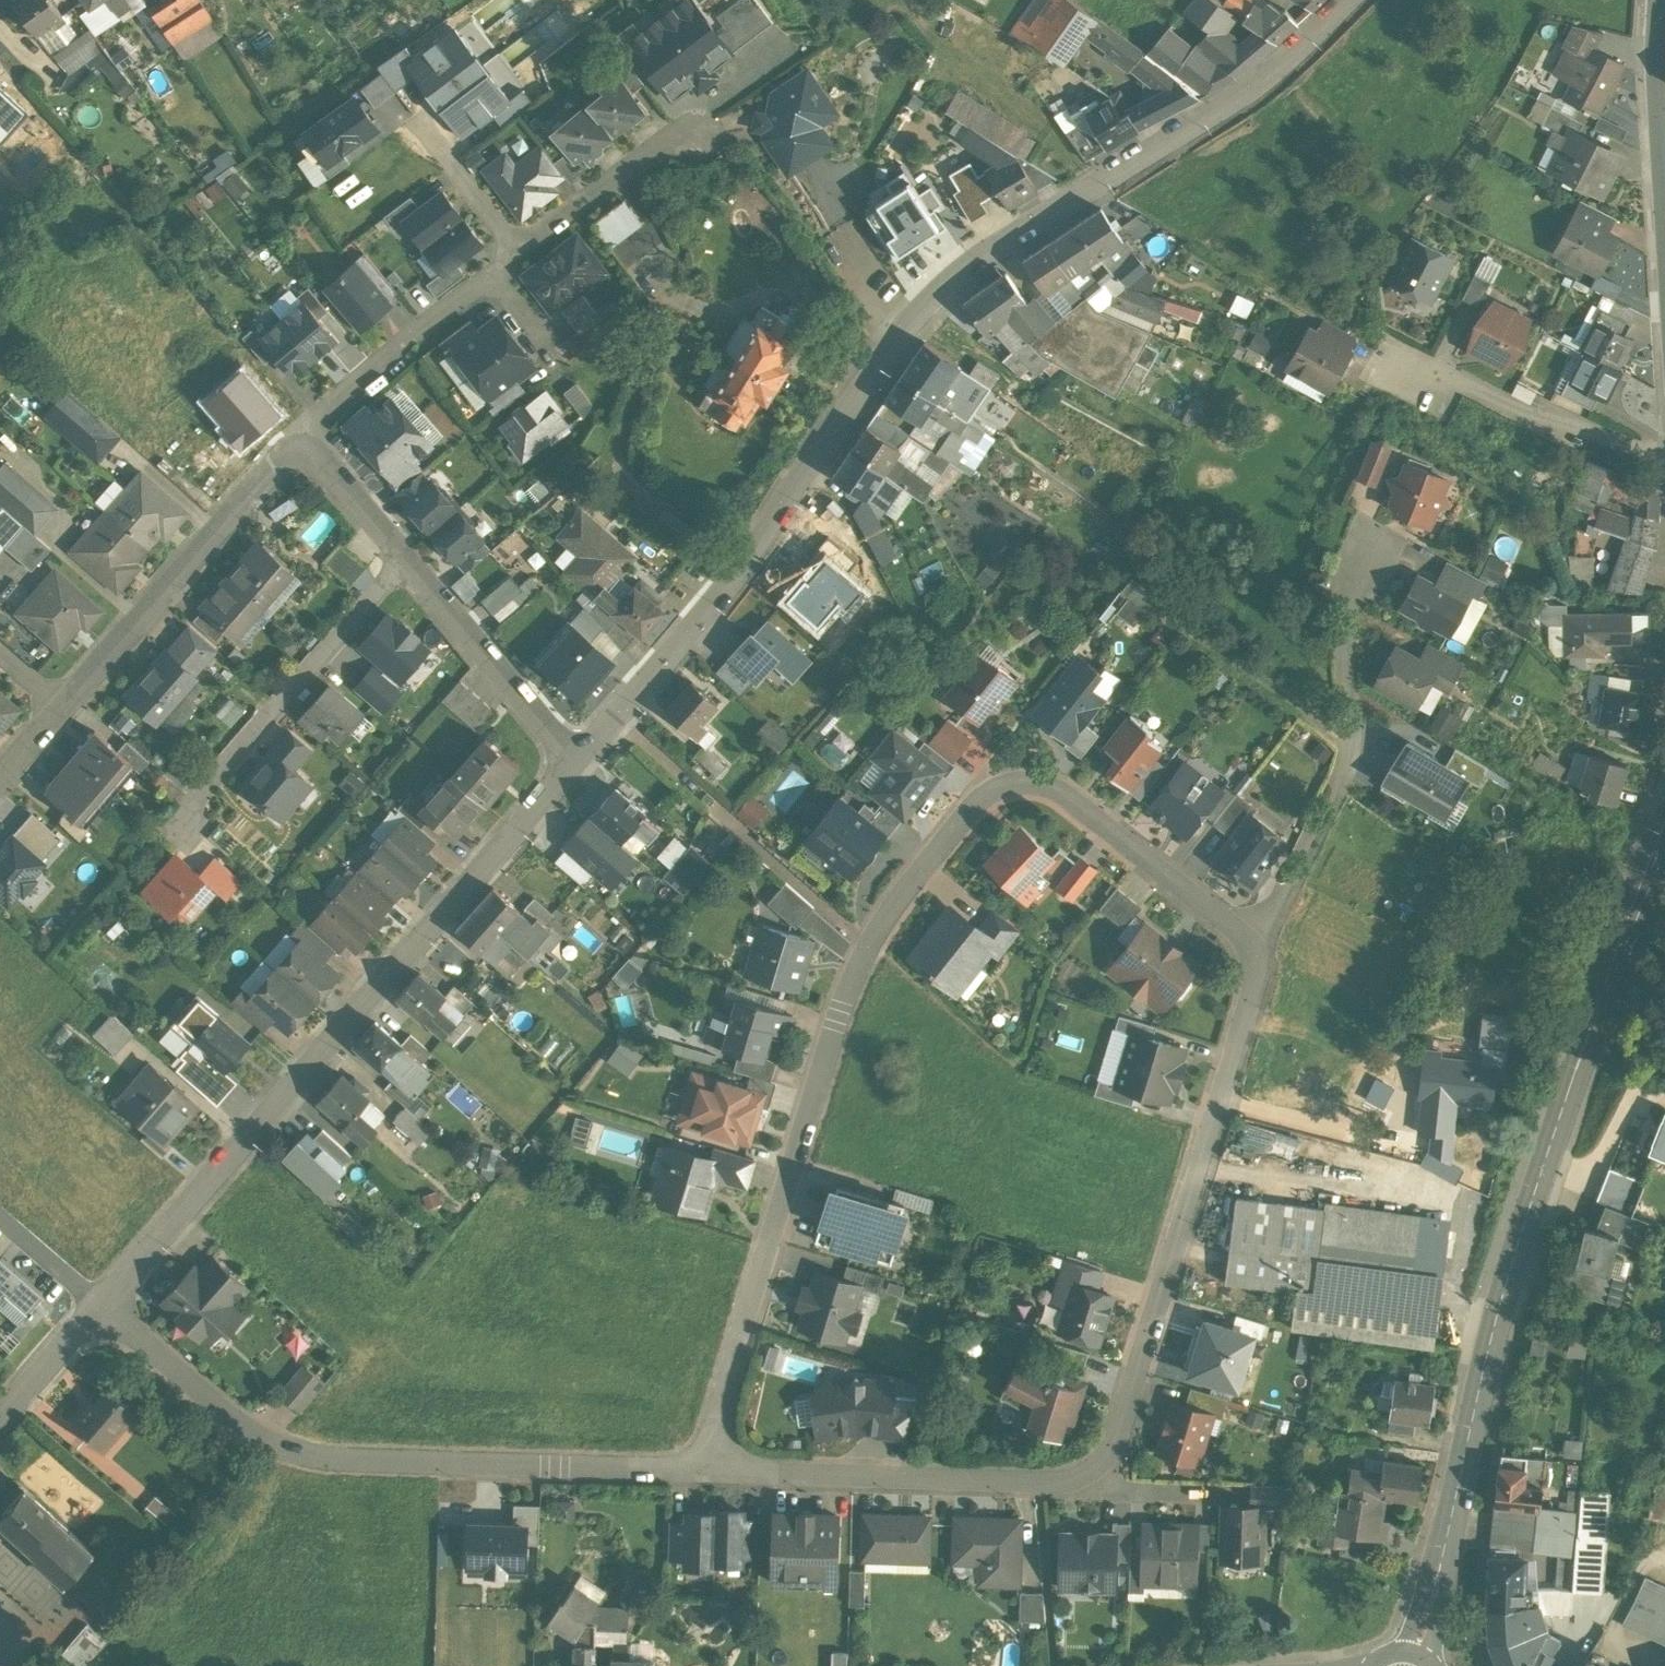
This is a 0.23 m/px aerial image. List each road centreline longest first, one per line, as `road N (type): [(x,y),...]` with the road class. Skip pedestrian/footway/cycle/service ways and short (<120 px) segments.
road 1 (residential): [(1347,0),(1263,83),(1015,232),(926,306),(733,580),(616,718)]
road 2 (residential): [(710,1469),(1058,1482),(1091,1472),(1115,1444),(1256,975),(1253,944)]
road 3 (residential): [(1418,1654),(1495,1318),(1569,1081),(1664,844)]
road 4 (residential): [(574,763),(102,1306)]
road 5 (residential): [(102,1306),(248,1433),(290,1451),(344,1462),(710,1469)]
road 6 (residential): [(869,947),(837,1022),(715,1407),(710,1469)]
road 7 (residential): [(1253,944),(1054,788),(1016,783),(980,798),(869,947)]
road 8 (residential): [(1360,562),(1343,611),(1347,756),(1282,901),(1253,944)]
road 9 (residential): [(300,442),(60,708)]
road 10 (residential): [(404,563),(176,829)]
road 11 (residential): [(616,718),(869,947)]
road 12 (residential): [(521,248),(790,44)]
road 13 (residential): [(1382,341),(1512,411),(1642,453),(1664,451)]
road 14 (residential): [(574,763),(404,563)]
road 15 (residential): [(300,442),(495,275)]
road 16 (residential): [(1657,0),(1664,235)]
road 17 (residential): [(404,563),(300,442)]
road 18 (residential): [(521,248),(426,120)]
road 19 (residential): [(102,1306),(0,1421)]
road 20 (residential): [(102,1306),(0,1218)]
road 21 (residential): [(495,275),(566,372)]

